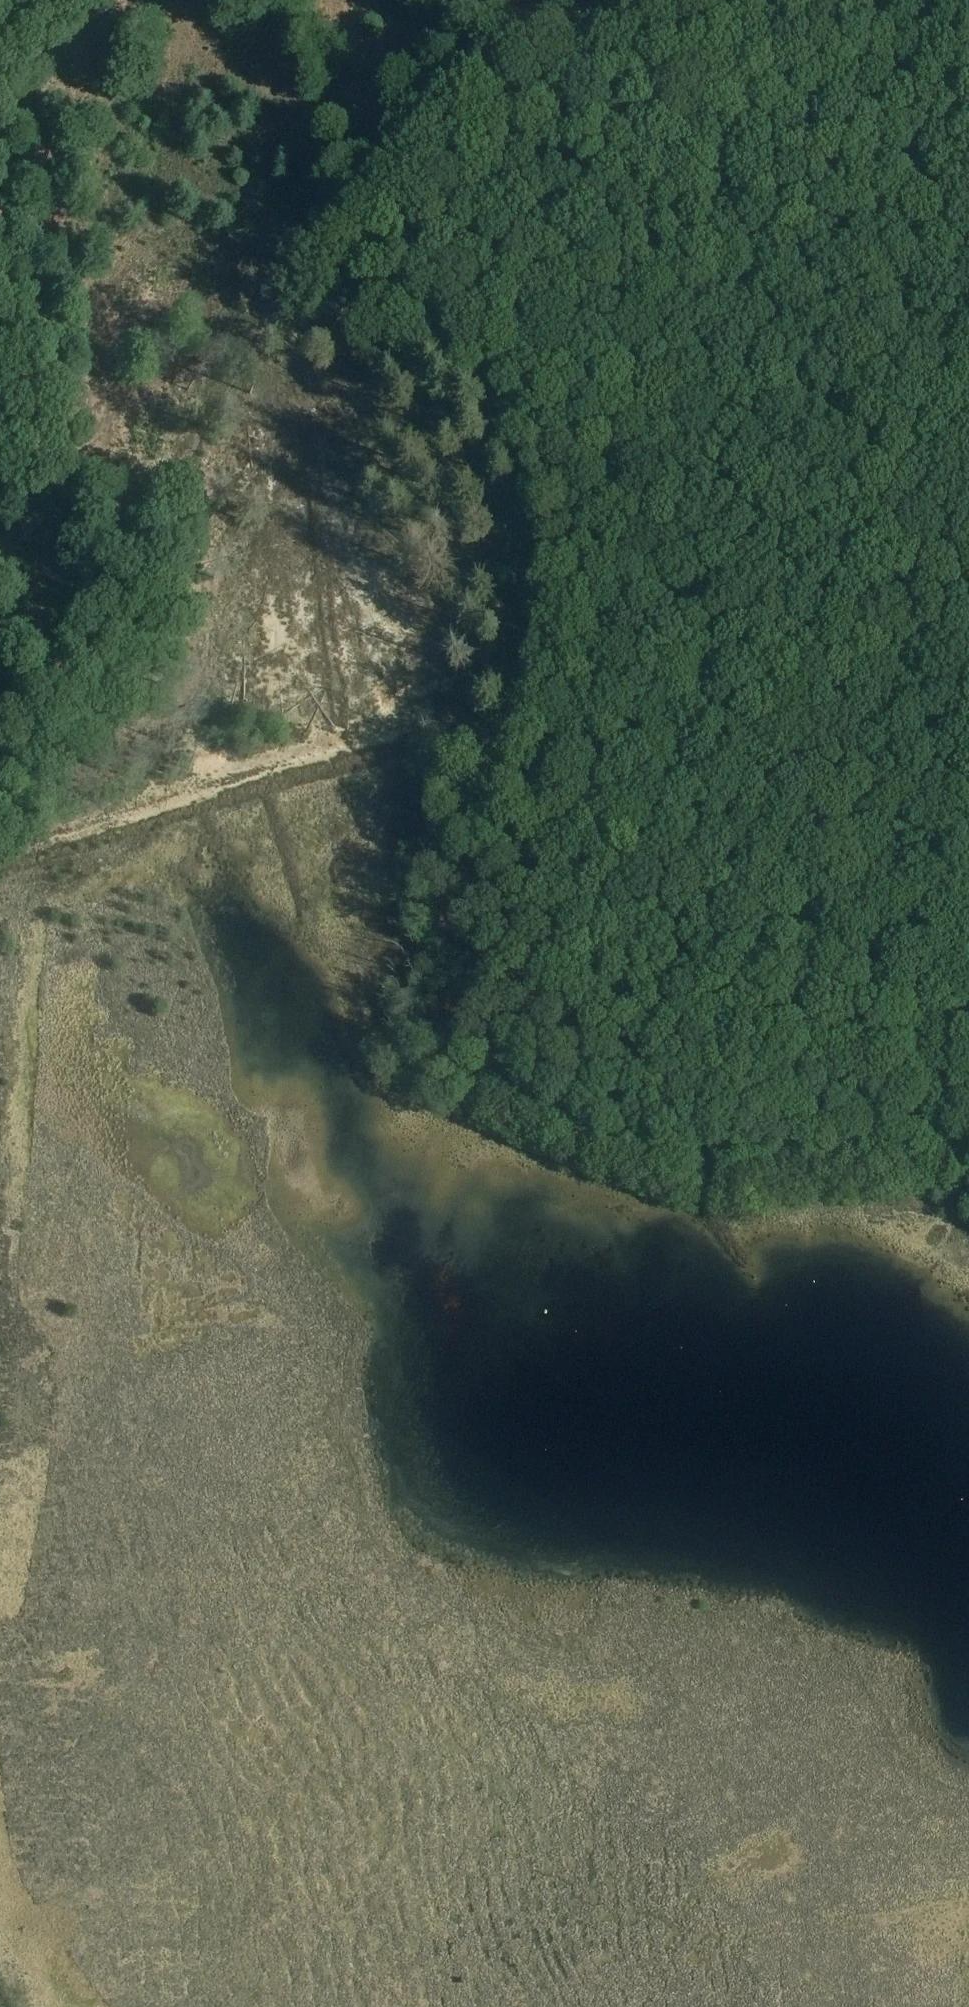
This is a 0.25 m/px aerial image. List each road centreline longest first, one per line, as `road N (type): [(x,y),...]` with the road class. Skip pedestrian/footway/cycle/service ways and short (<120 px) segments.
road 1 (track): [(968,1026),(432,723),(0,859)]
road 2 (track): [(618,0),(482,81),(33,680),(0,782)]

